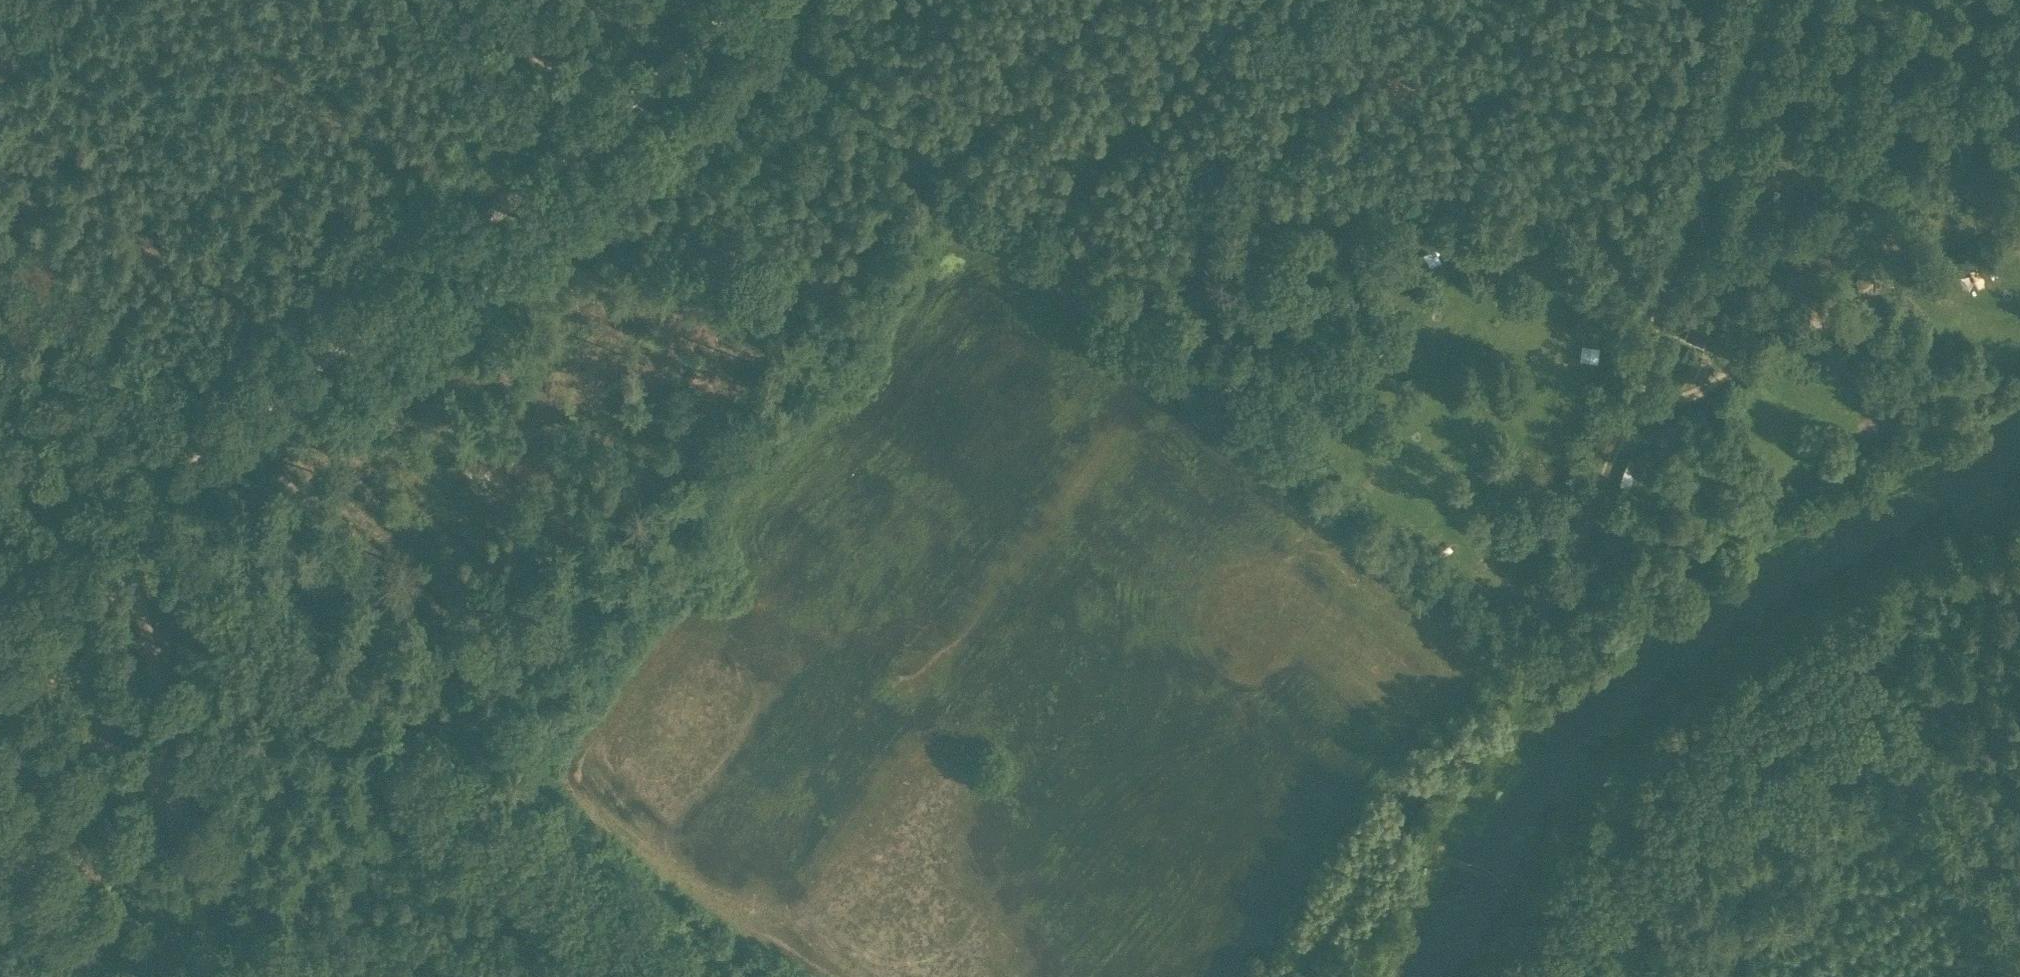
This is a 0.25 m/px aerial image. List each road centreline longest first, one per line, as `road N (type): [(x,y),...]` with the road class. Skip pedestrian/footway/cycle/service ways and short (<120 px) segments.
road 1 (track): [(749,0),(146,511)]
road 2 (track): [(1766,0),(1536,678)]
road 3 (track): [(146,511),(133,552),(208,976)]
road 4 (track): [(2019,185),(1878,281),(1701,382),(1626,415)]
road 5 (track): [(146,511),(0,387)]

